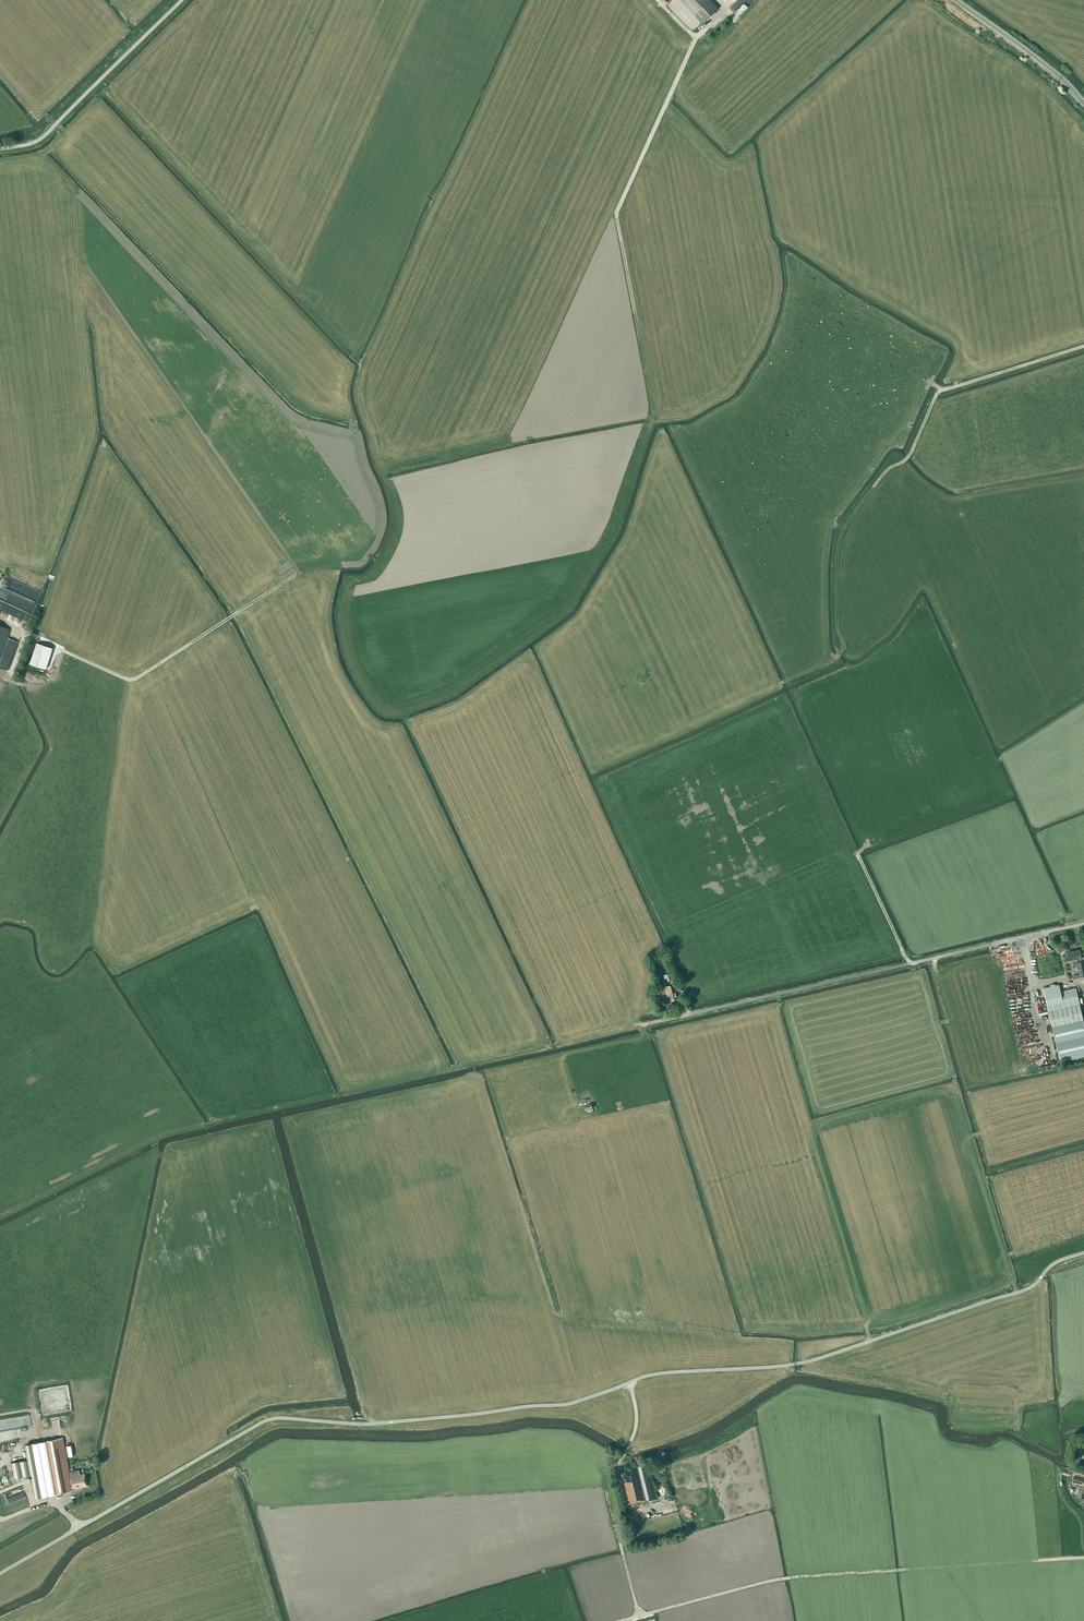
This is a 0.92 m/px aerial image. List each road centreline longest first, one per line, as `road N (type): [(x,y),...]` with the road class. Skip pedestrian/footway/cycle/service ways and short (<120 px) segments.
road 1 (unclassified): [(0,1574),(270,1419),(363,1424),(467,1415),(572,1403),(657,1374),(805,1362),(1020,1292),(1053,1264),(1083,1253)]
road 2 (track): [(5,624),(133,681),(305,569),(360,556),(374,538),(377,512),(352,421)]
road 3 (track): [(715,0),(726,11),(698,35),(617,212),(653,416)]
road 4 (unclassified): [(681,1016),(1083,924)]
road 5 (track): [(1083,346),(940,391),(911,452),(873,487)]
road 6 (unclassified): [(182,0),(46,134),(0,149)]
road 7 (tertiary): [(1083,104),(955,0)]

